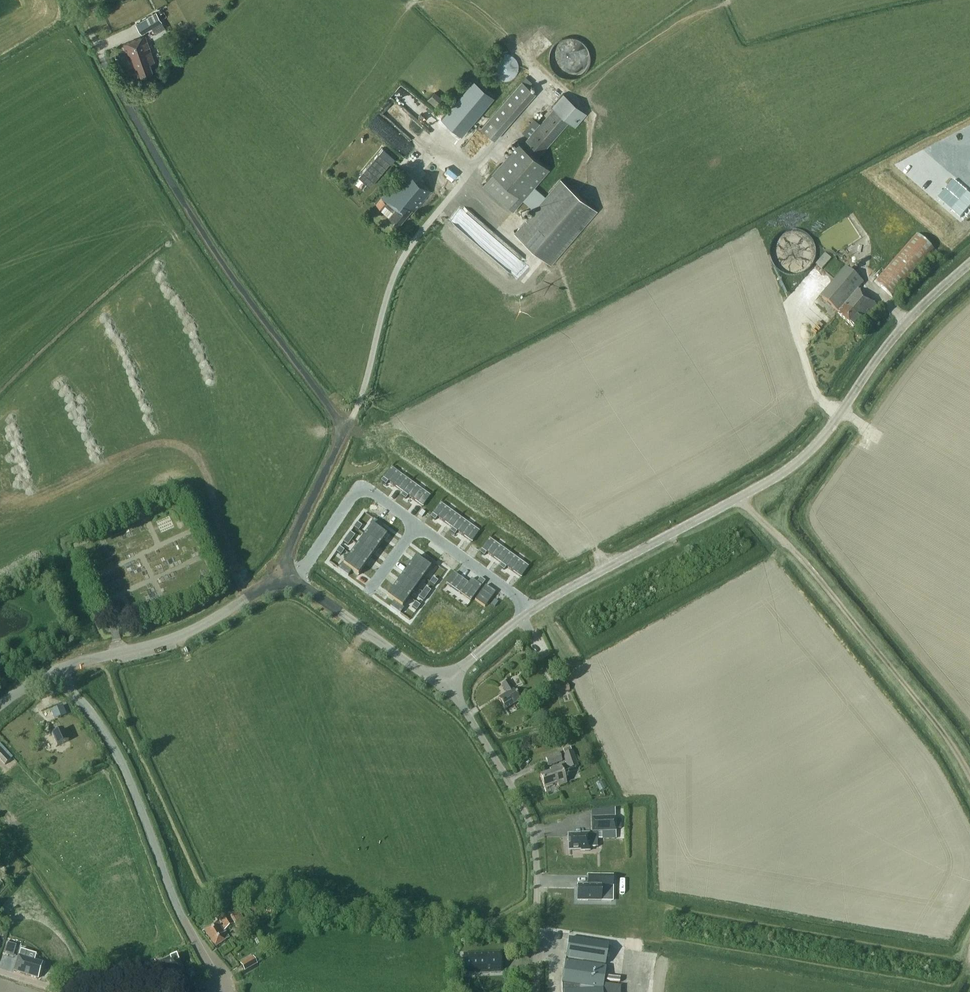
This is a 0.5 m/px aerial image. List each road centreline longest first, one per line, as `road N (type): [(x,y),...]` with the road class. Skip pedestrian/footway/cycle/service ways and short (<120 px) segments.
road 1 (unclassified): [(283,584),(289,549),(342,437),(335,416),(175,189),(97,48)]
road 2 (unclassified): [(528,615),(791,466),(885,346),(969,264)]
road 3 (track): [(735,499),(812,573),(969,779)]
road 4 (tertiary): [(219,991),(128,777),(58,673)]
road 5 (residential): [(536,991),(535,851),(528,819),(444,685)]
road 6 (unclassified): [(58,673),(181,635),(283,584)]
road 7 (residential): [(295,584),(357,491),(416,526)]
road 8 (unclassified): [(444,685),(295,584)]
road 9 (residential): [(416,526),(514,594),(528,615)]

